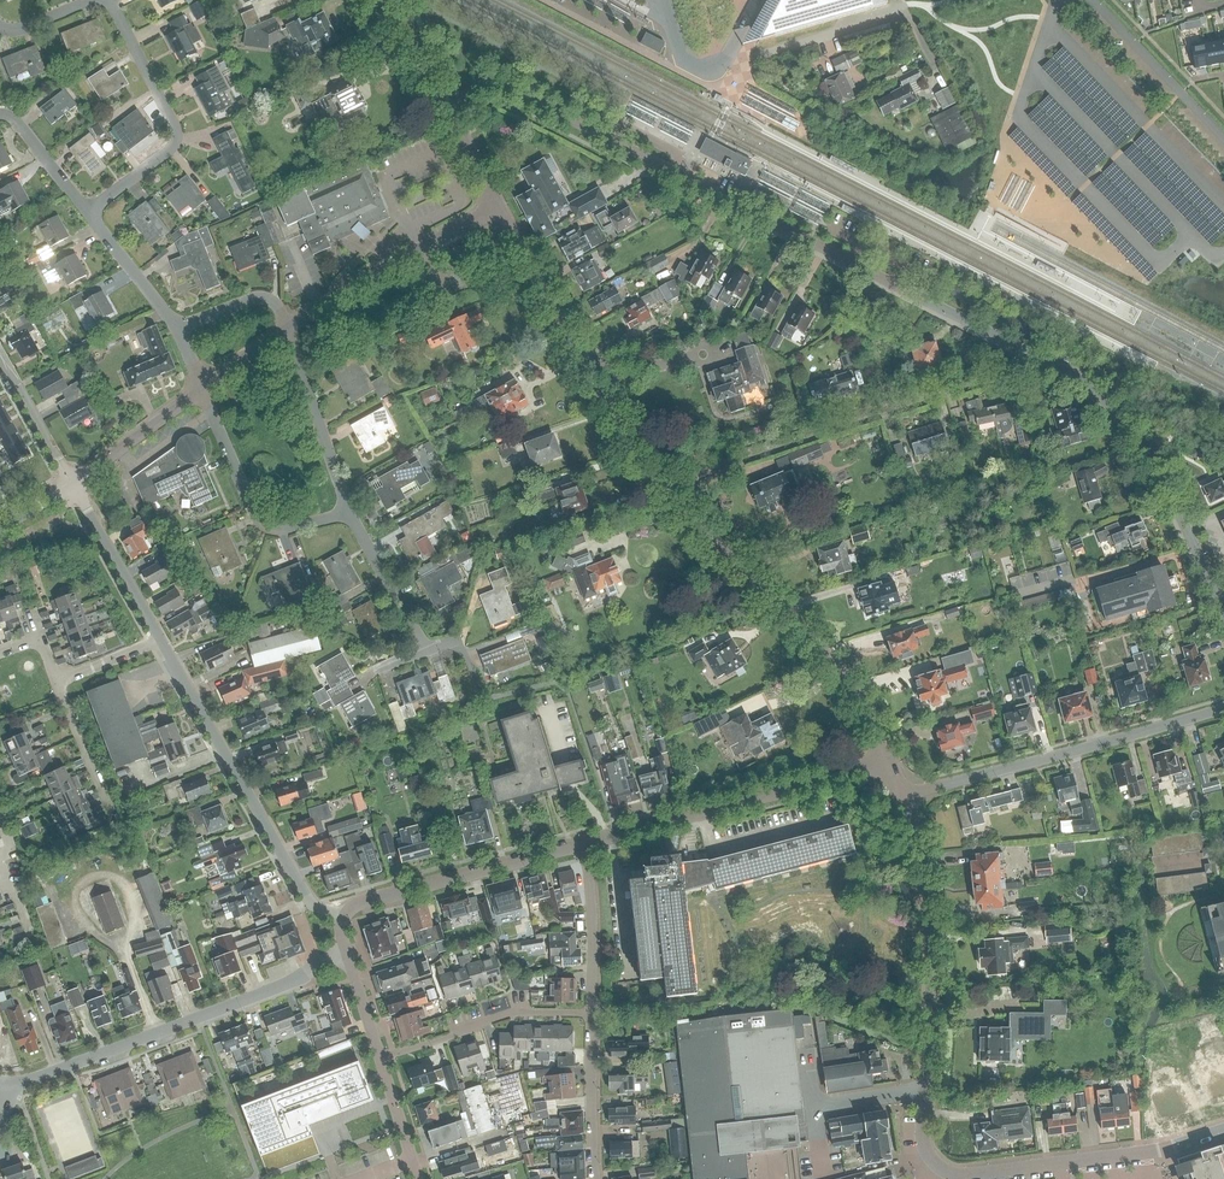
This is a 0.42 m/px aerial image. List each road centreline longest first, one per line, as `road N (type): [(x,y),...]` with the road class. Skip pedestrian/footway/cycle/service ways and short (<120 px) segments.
road 1 (unclassified): [(1050,363),(505,86),(480,87),(447,111)]
road 2 (tertiary): [(937,1168),(922,1126),(928,912),(905,794)]
road 3 (residential): [(346,953),(292,982),(7,1083)]
road 4 (tertiary): [(889,762),(868,714),(821,649),(662,489)]
road 5 (residential): [(344,918),(308,899),(160,640)]
road 6 (residential): [(905,794),(1223,708)]
road 7 (tertiary): [(662,489),(617,426),(498,207)]
road 8 (residential): [(589,840),(889,762)]
road 9 (residential): [(1050,363),(1106,402),(1144,445),(1223,611)]
road 10 (tertiary): [(937,1168),(967,1175),(1060,1163),(1166,1148),(1223,1130)]
road 11 (residential): [(87,213),(176,137),(112,0)]
road 12 (residential): [(344,918),(369,900),(589,840)]
road 13 (tertiary): [(287,328),(348,285),(498,207)]
road 14 (residential): [(350,513),(284,530),(261,524),(200,389)]
road 15 (residential): [(874,419),(662,489)]
road 16 (residential): [(379,1058),(507,1015),(590,1012)]
road 17 (residential): [(350,513),(287,328)]
road 18 (residential): [(1223,142),(1090,0)]
road 19 (unclassified): [(663,0),(681,60),(707,71),(720,66),(757,0)]
road 20 (residential): [(160,640),(72,485)]
road 21 (residential): [(589,840),(590,1012)]
road 22 (residential): [(590,1012),(595,1178)]
road 23 (tertiary): [(72,485),(200,389)]
road 24 (residential): [(427,651),(350,513)]
road 25 (residential): [(116,821),(56,681)]
road 26 (residential): [(0,354),(72,485)]
road 27 (residential): [(177,329),(87,213)]
road 28 (residential): [(87,213),(20,125),(0,114)]
road 29 (residential): [(177,329),(259,298),(278,309),(287,328)]
road 30 (tertiary): [(447,111),(386,0)]
road 31 (residential): [(417,1178),(379,1058)]

